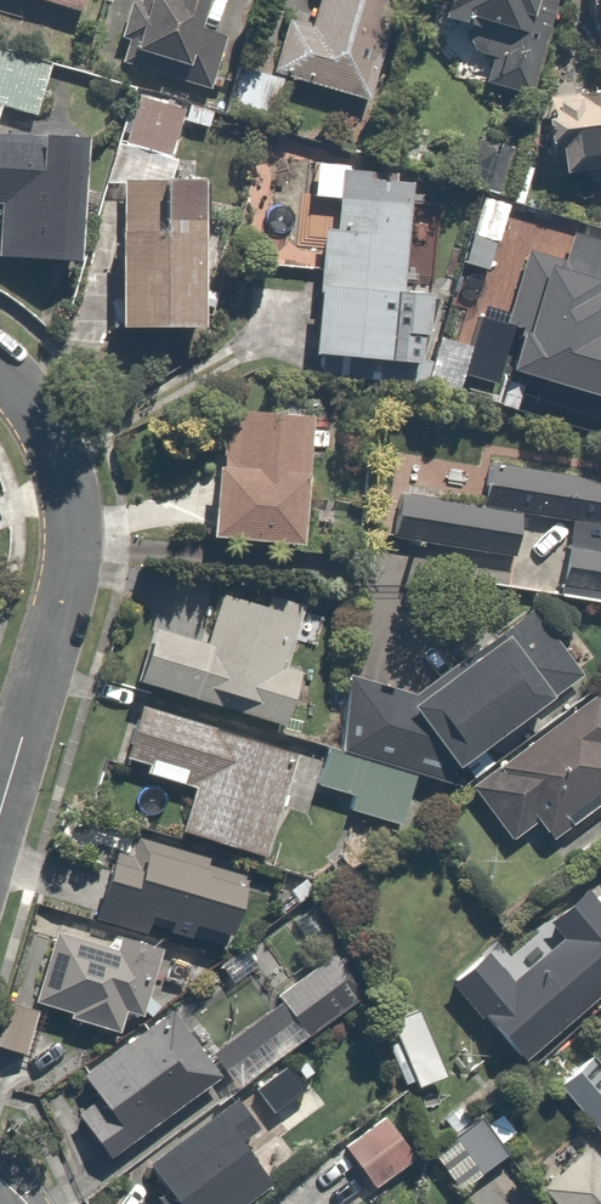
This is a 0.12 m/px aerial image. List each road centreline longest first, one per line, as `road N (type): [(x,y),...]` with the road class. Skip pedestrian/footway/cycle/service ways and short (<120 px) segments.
road 1 (residential): [(0,369),(44,441),(63,527),(48,640),(0,808)]

